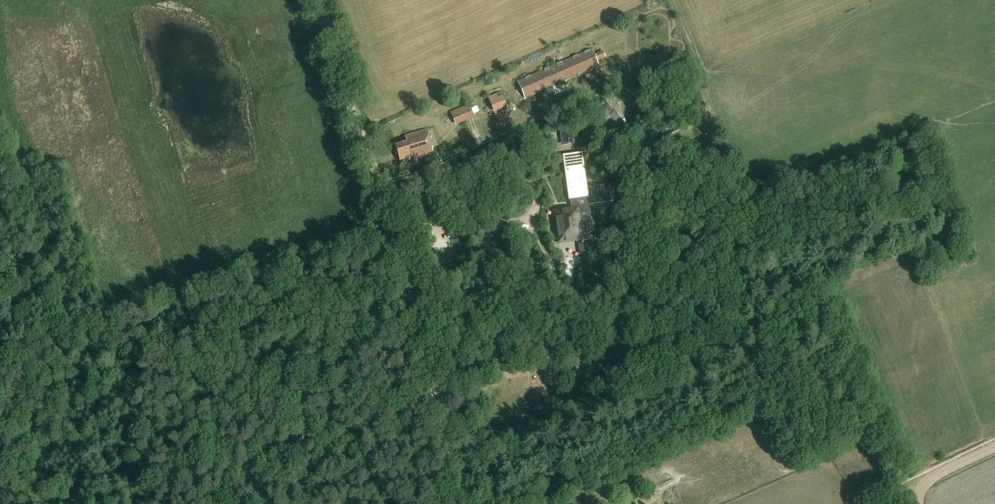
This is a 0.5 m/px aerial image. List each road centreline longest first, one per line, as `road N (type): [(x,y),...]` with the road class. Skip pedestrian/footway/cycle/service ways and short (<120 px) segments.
road 1 (track): [(471,503),(389,224)]
road 2 (track): [(921,492),(906,481),(808,262)]
road 3 (track): [(389,224),(322,0)]

